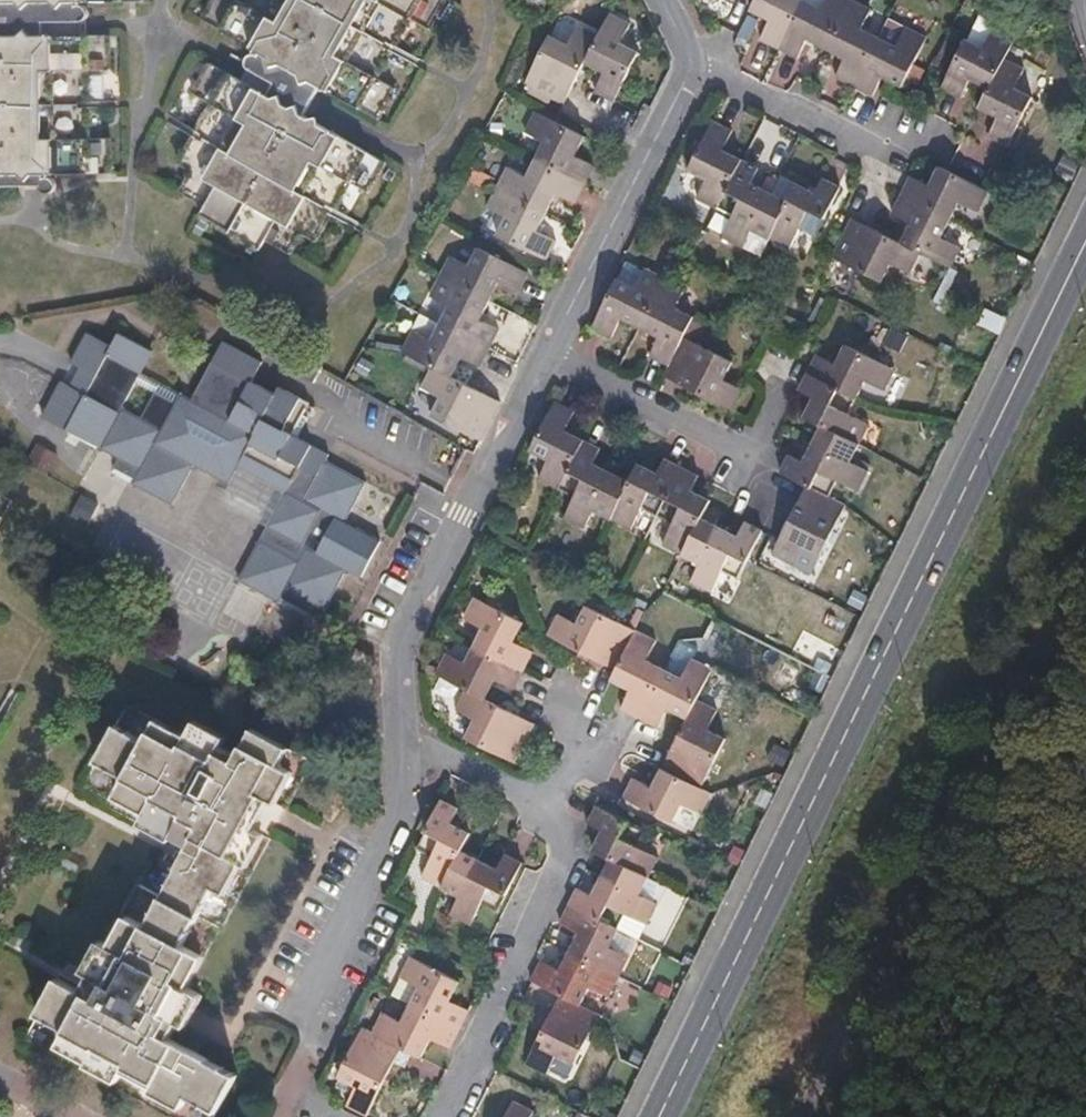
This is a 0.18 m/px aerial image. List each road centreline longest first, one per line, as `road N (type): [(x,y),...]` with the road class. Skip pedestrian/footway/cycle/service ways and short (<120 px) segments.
road 1 (primary): [(1085,243),(658,1116)]
road 2 (residential): [(547,353),(398,645),(400,743)]
road 3 (residential): [(400,743),(402,812),(309,1007),(306,1066),(291,1096),(329,1116)]
road 4 (residential): [(436,1116),(570,851),(546,804)]
road 5 (residential): [(691,66),(547,353)]
road 6 (residential): [(905,164),(691,66)]
road 7 (residential): [(547,353),(746,449)]
road 8 (residential): [(546,804),(400,743)]

